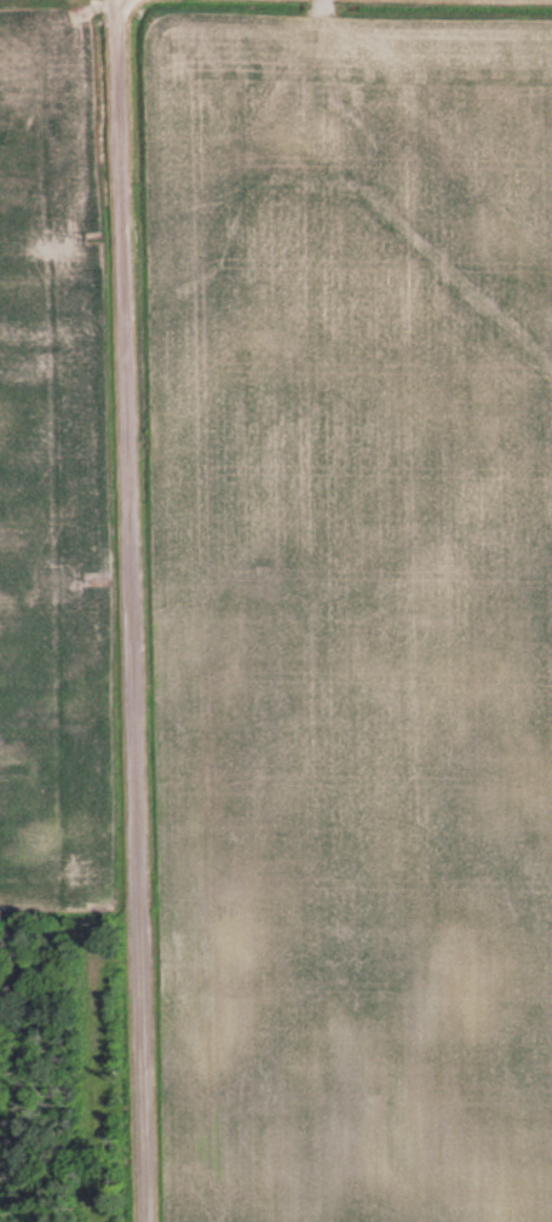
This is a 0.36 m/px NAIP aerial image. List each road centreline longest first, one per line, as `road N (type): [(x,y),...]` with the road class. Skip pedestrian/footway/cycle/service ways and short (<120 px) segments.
road 1 (residential): [(141,1221),(115,0)]

